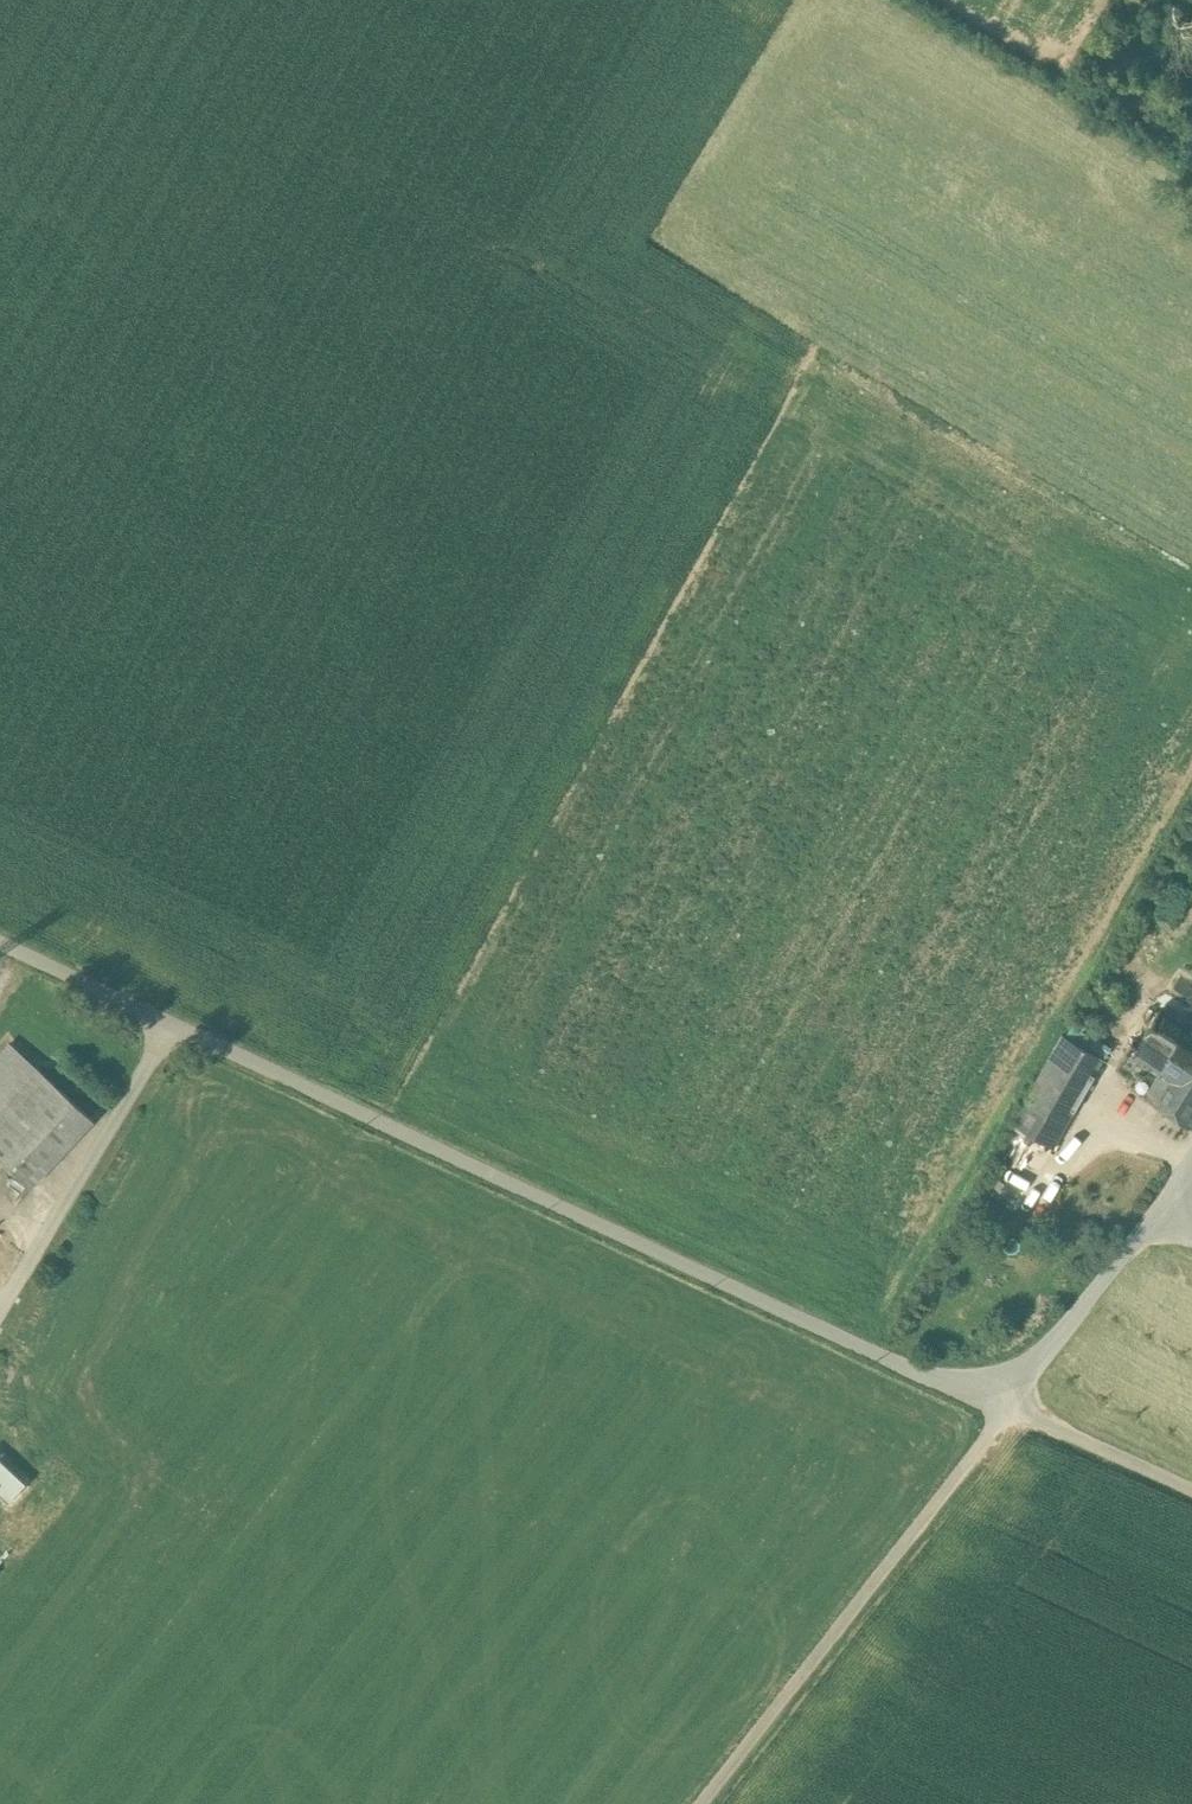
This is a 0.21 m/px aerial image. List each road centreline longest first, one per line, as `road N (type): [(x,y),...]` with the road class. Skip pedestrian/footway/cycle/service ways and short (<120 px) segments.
road 1 (unclassified): [(0,943),(874,1352),(1006,1405)]
road 2 (track): [(699,1803),(1006,1405)]
road 3 (unclassified): [(1006,1405),(1191,1166)]
road 4 (unclassified): [(1006,1405),(1191,1489)]

